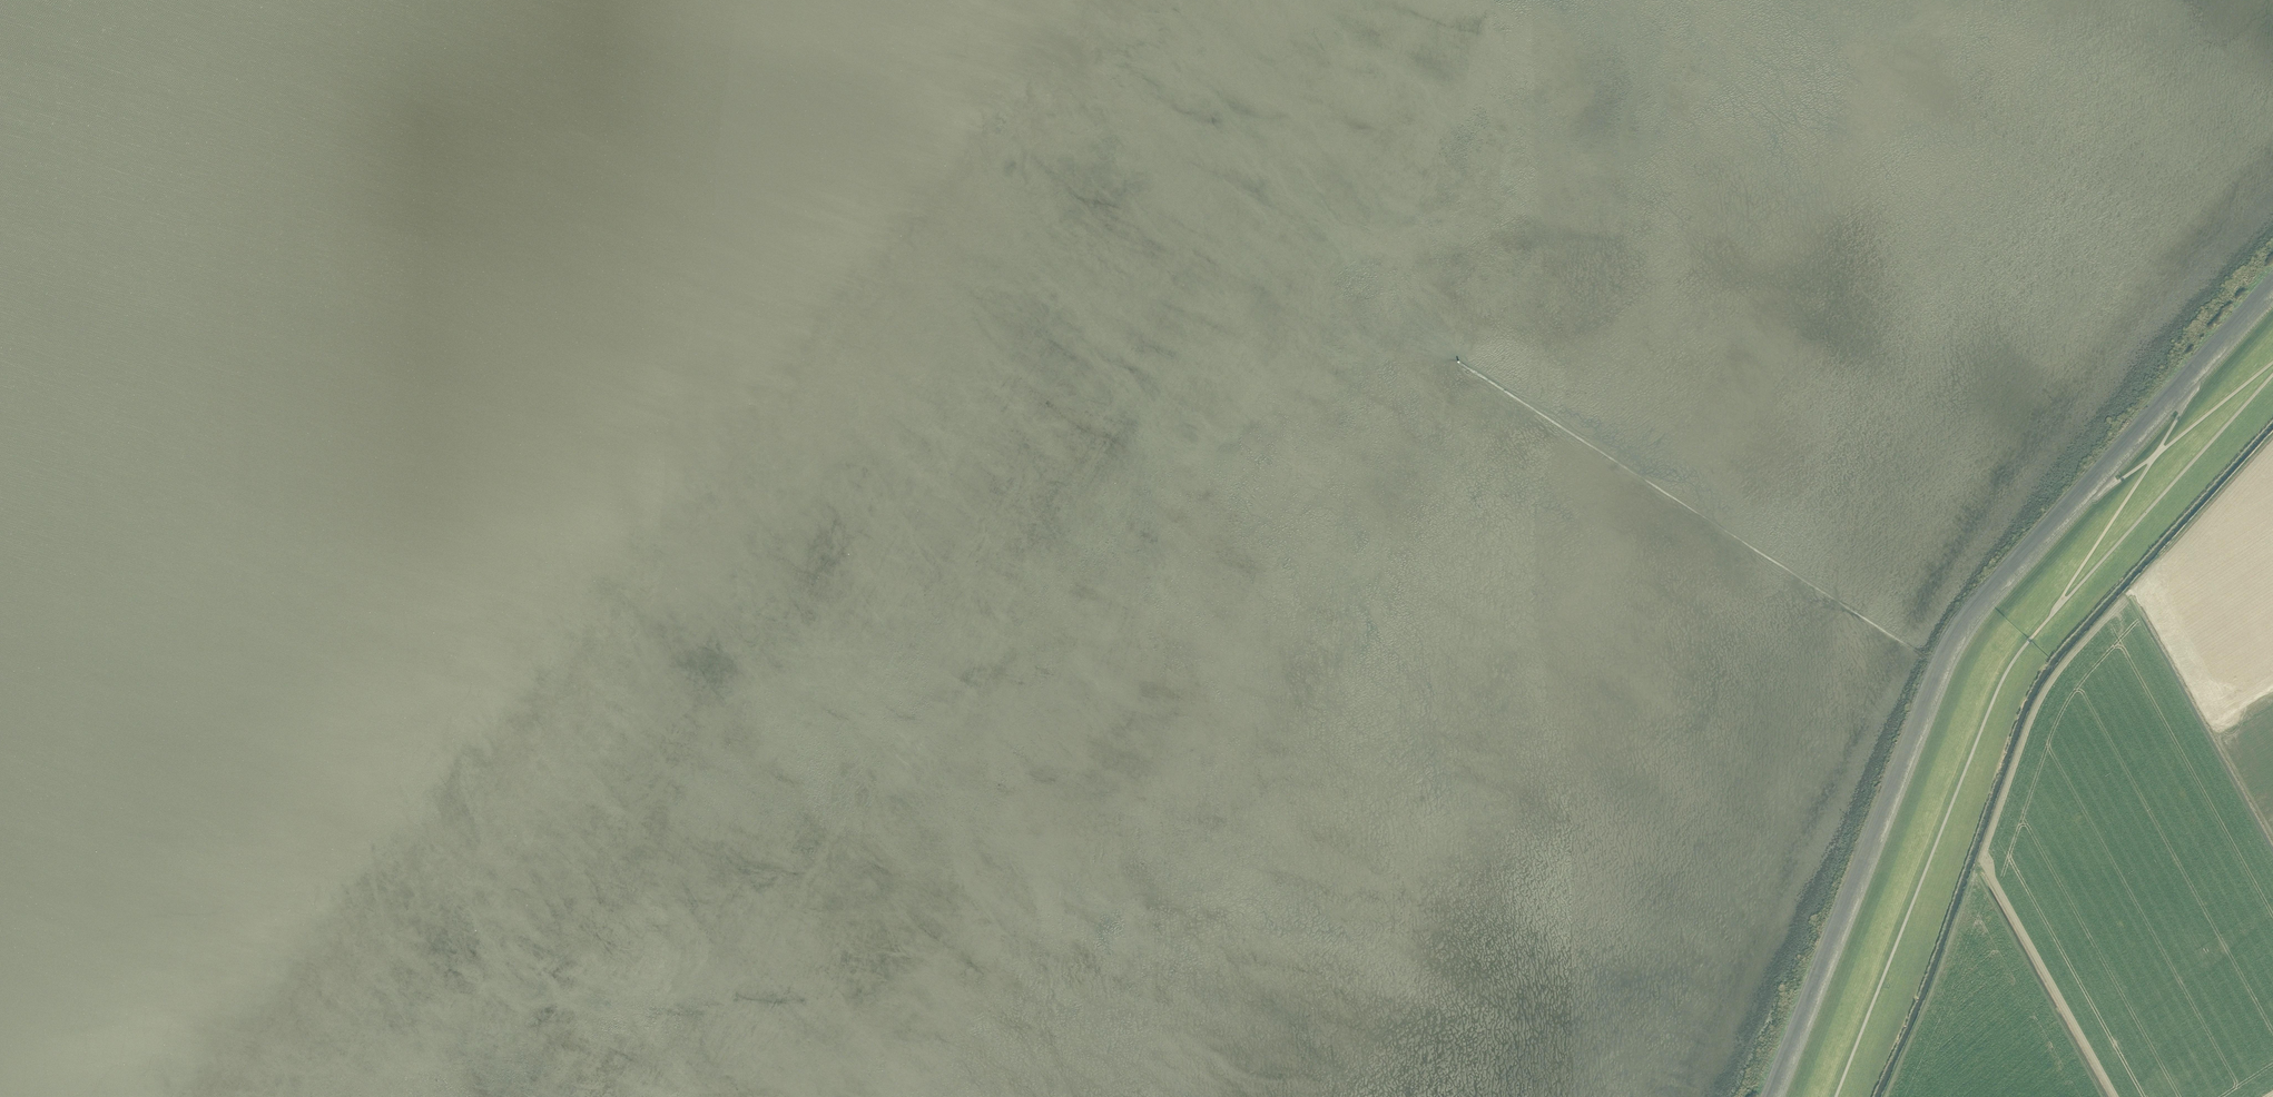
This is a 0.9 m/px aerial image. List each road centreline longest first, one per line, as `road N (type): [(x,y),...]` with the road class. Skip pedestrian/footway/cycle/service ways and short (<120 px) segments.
road 1 (unclassified): [(1836,1096),(2007,670),(2272,374)]

